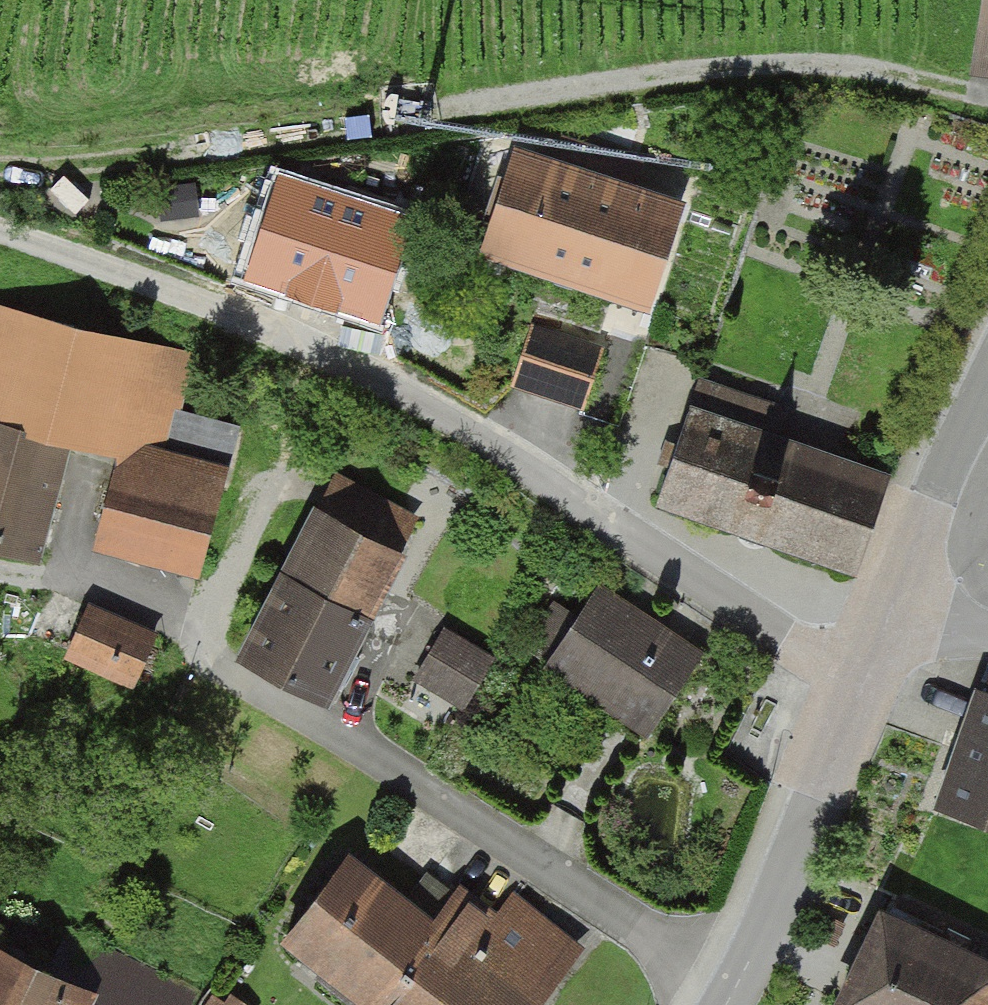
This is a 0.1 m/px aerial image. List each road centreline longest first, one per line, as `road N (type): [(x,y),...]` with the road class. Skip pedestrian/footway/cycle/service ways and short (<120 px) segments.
road 1 (track): [(0,166),(130,160),(614,81),(842,64),(987,94)]
road 2 (residential): [(739,981),(91,591)]
road 3 (residential): [(283,335),(397,387),(829,669),(861,682)]
road 4 (residential): [(861,682),(739,981)]
road 5 (track): [(0,232),(283,335)]
road 6 (residential): [(987,386),(889,614)]

